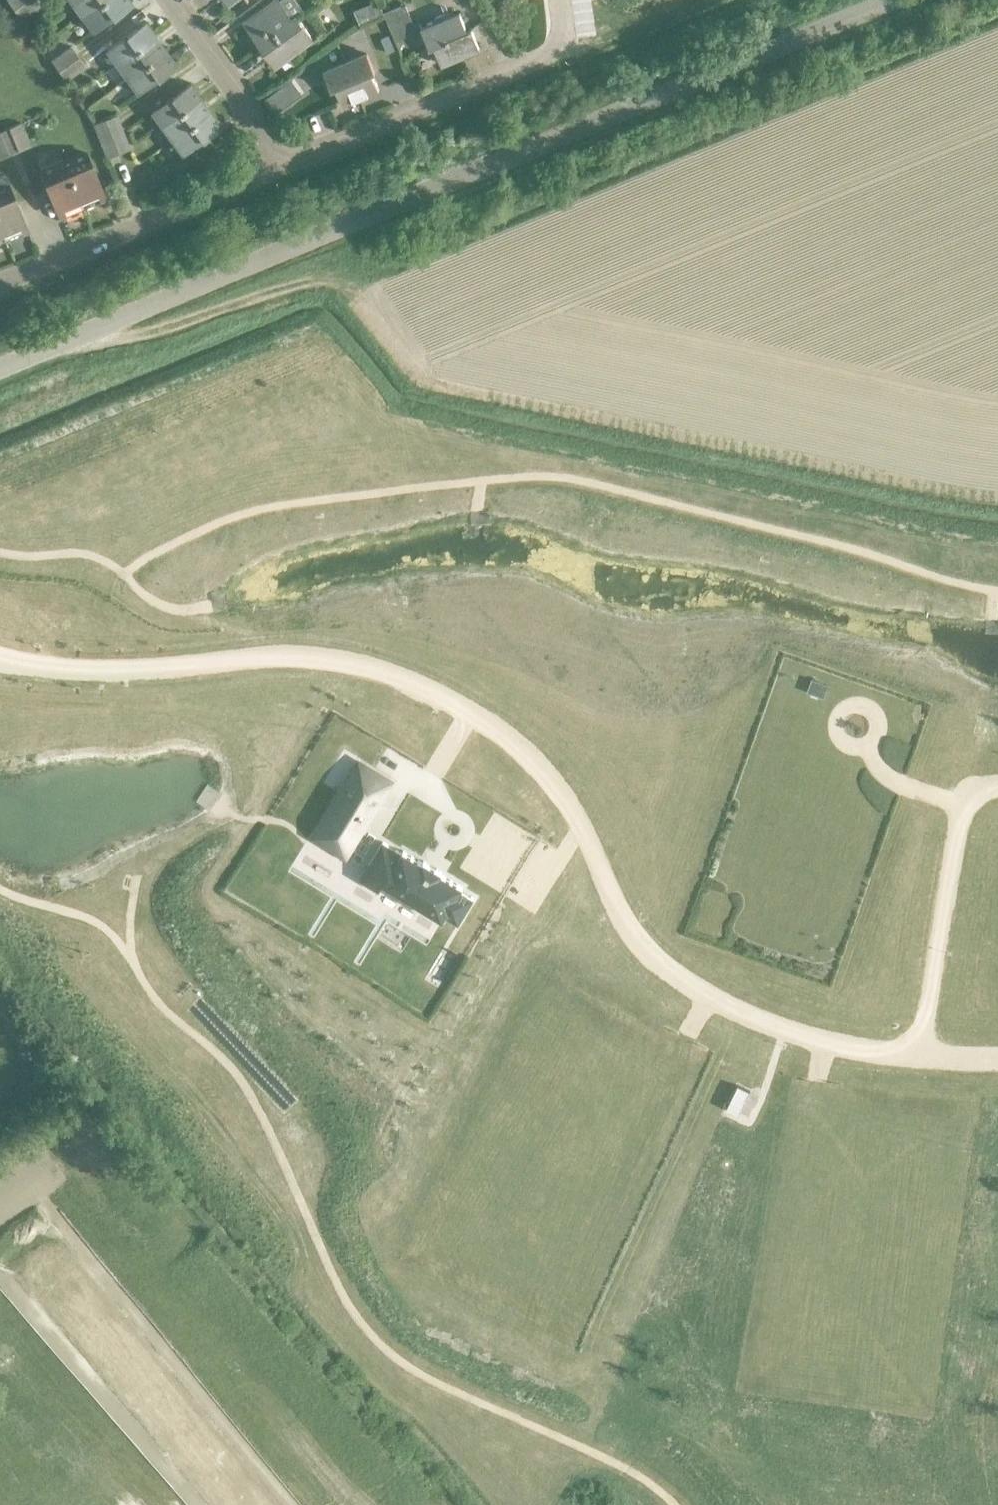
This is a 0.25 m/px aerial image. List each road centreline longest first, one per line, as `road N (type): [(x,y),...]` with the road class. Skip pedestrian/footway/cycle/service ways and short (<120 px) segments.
road 1 (tertiary): [(0,370),(899,0)]
road 2 (residential): [(282,165),(554,52),(563,32),(558,0)]
road 3 (residential): [(0,282),(282,165)]
road 4 (residential): [(282,165),(164,0)]

